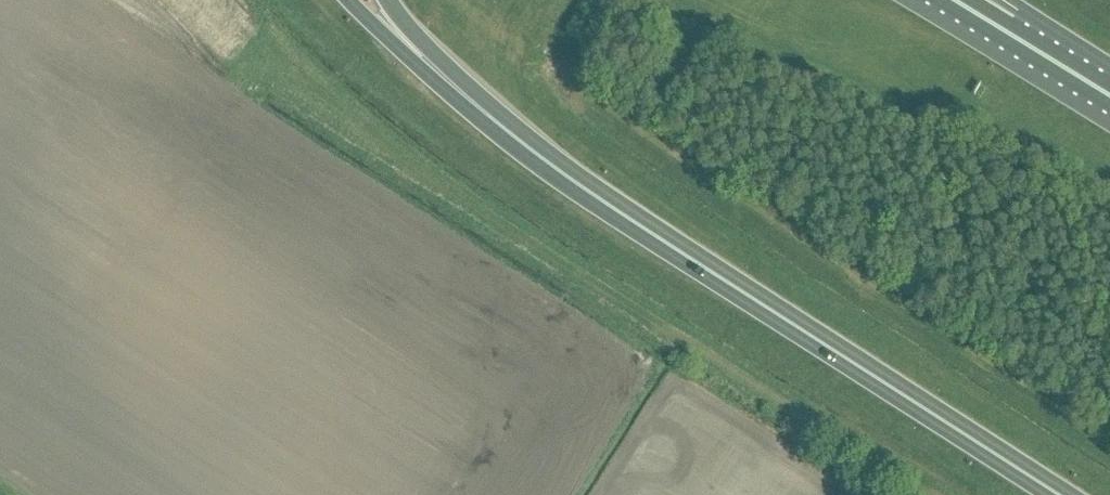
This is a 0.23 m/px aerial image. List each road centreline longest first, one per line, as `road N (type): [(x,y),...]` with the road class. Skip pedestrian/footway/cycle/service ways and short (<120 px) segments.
road 1 (trunk): [(1057,494),(537,158)]
road 2 (trunk): [(350,0),(537,158)]
road 3 (trunk): [(537,158),(390,0)]

